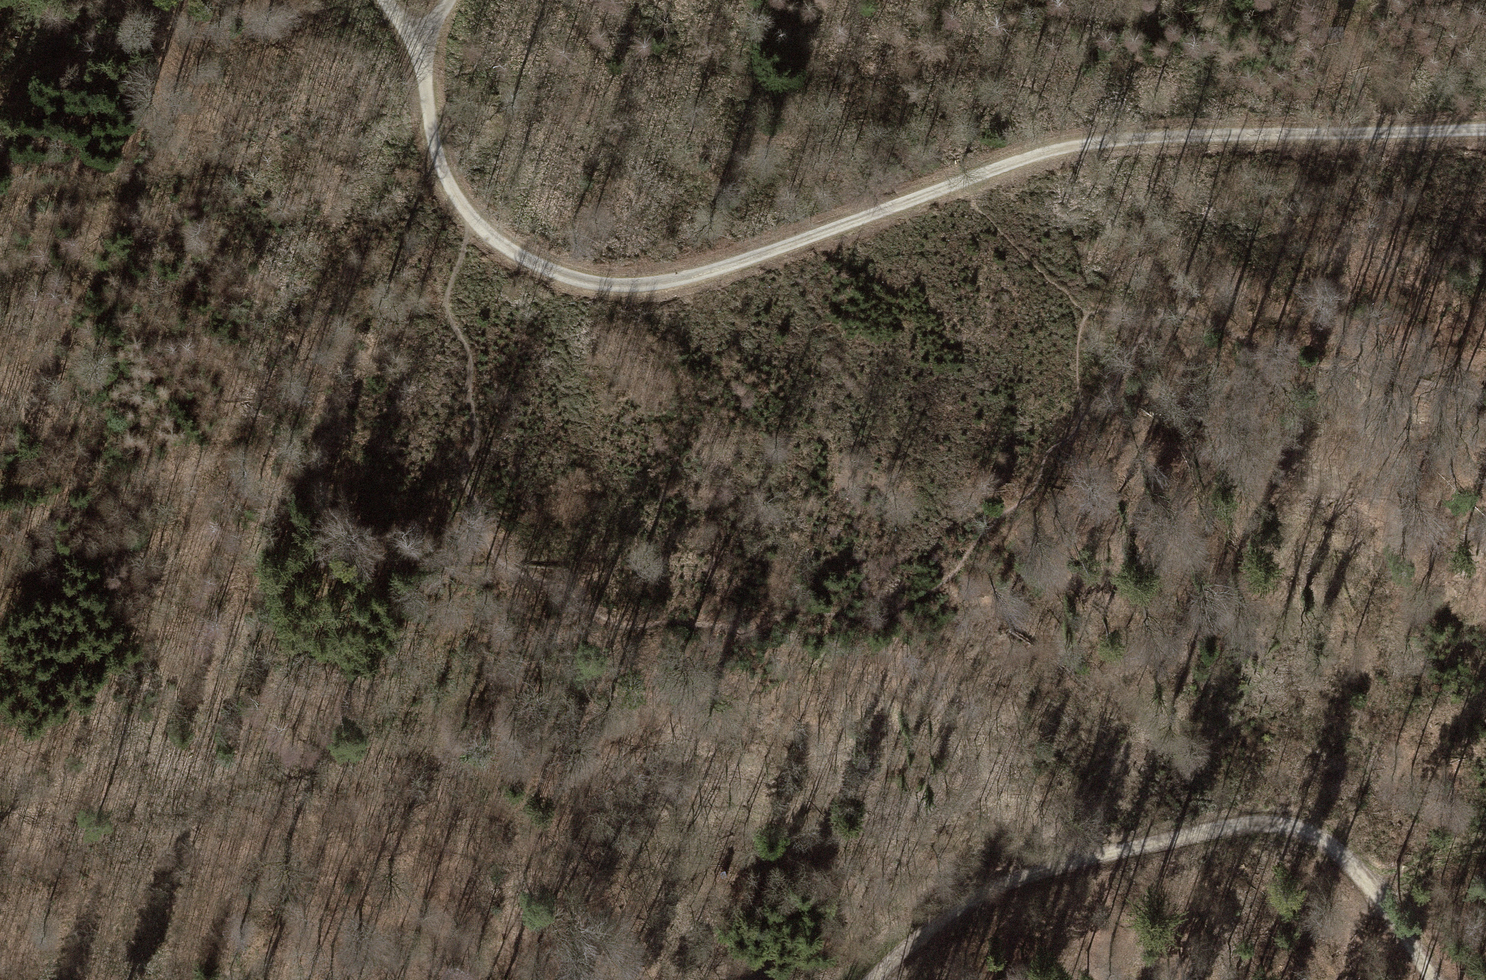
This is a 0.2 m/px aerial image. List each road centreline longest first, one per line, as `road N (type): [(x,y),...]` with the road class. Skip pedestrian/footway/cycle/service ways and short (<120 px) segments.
road 1 (motorway): [(1485,168),(0,475)]
road 2 (motorway): [(0,725),(1485,425)]
road 3 (motorway): [(0,918),(556,810),(1485,657)]
road 4 (track): [(1485,128),(1069,146),(706,275),(623,287),(544,269),(466,216),(440,167),(429,47)]
road 5 (track): [(1434,979),(1337,848),(1315,831),(1268,822),(983,887),(869,979)]

